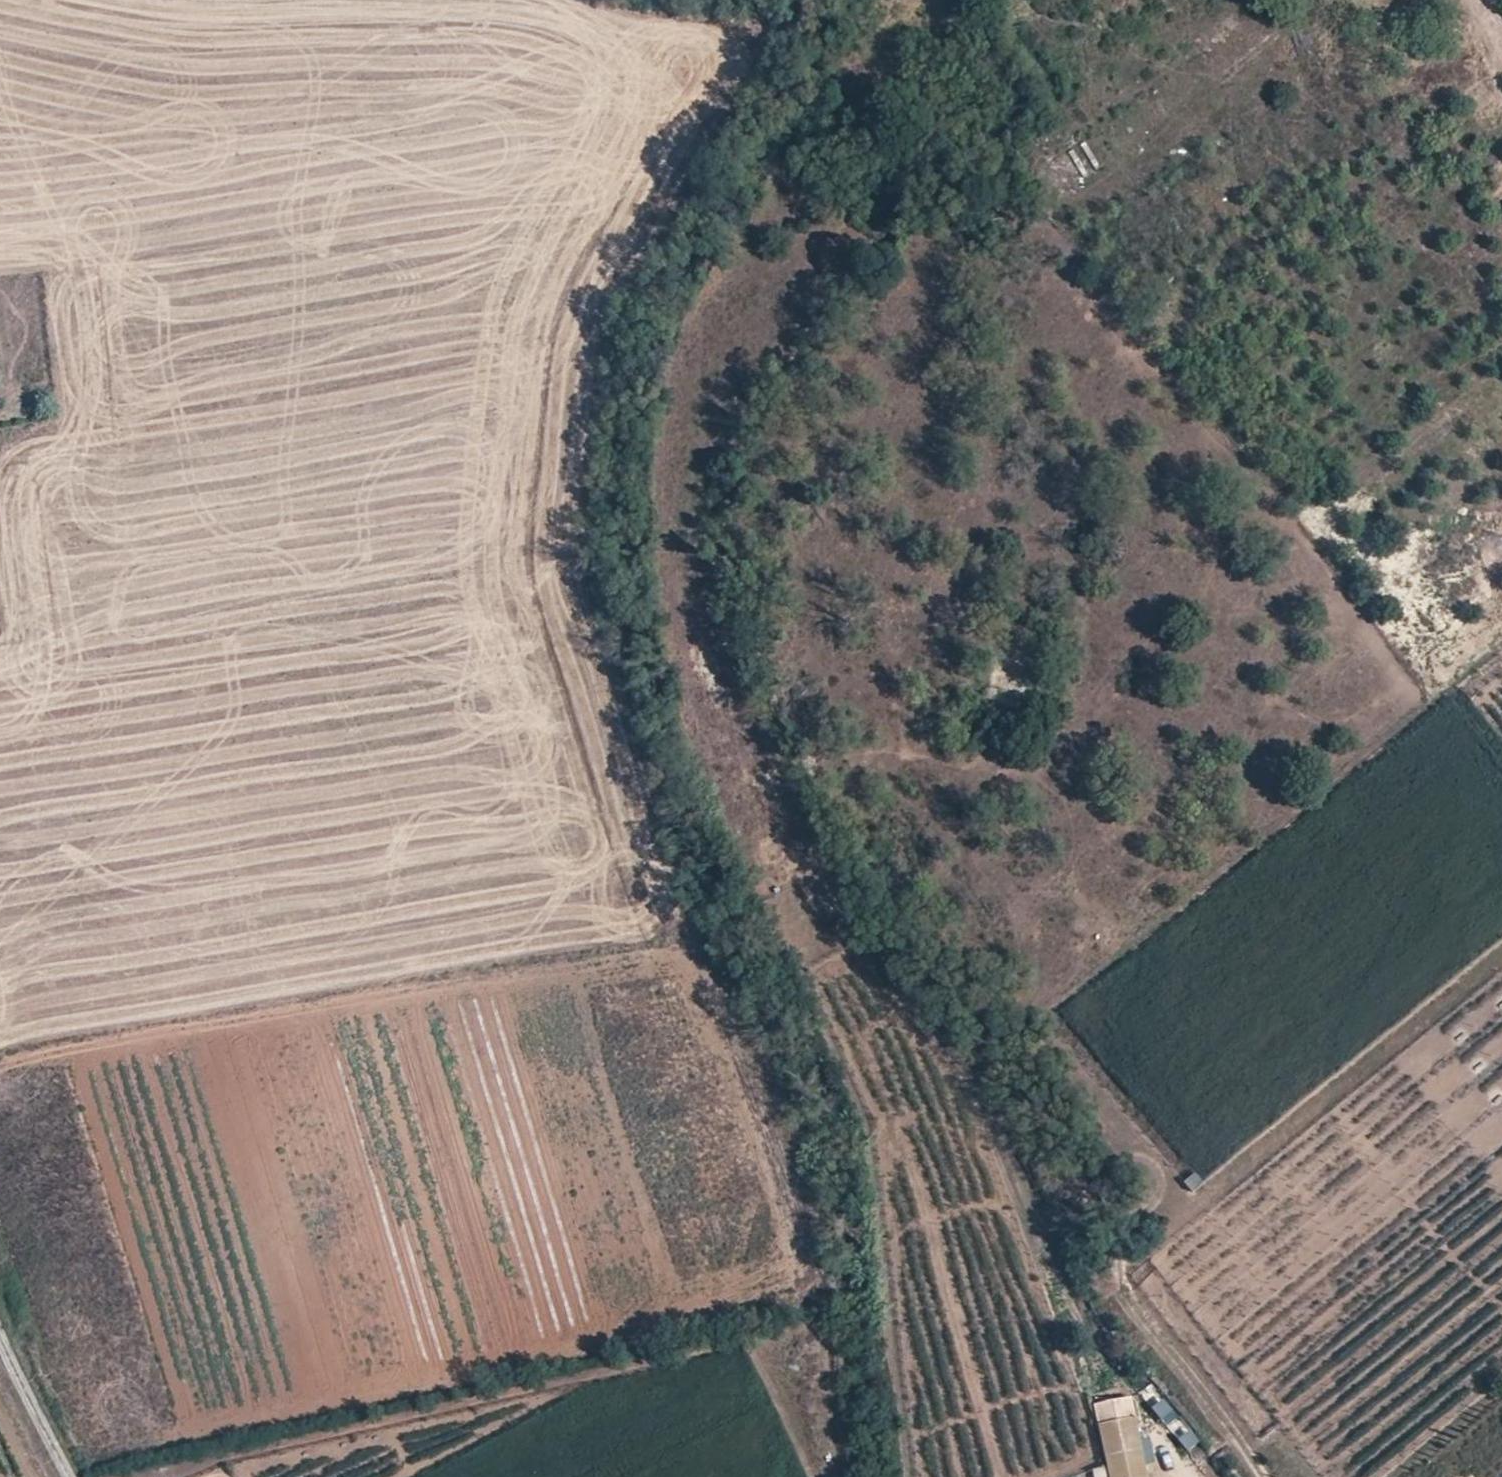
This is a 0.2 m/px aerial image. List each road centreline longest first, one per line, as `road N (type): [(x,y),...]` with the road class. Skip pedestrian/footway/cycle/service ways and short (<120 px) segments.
road 1 (track): [(1319,0),(1170,117)]
road 2 (unclassified): [(72,1476),(0,1334)]

